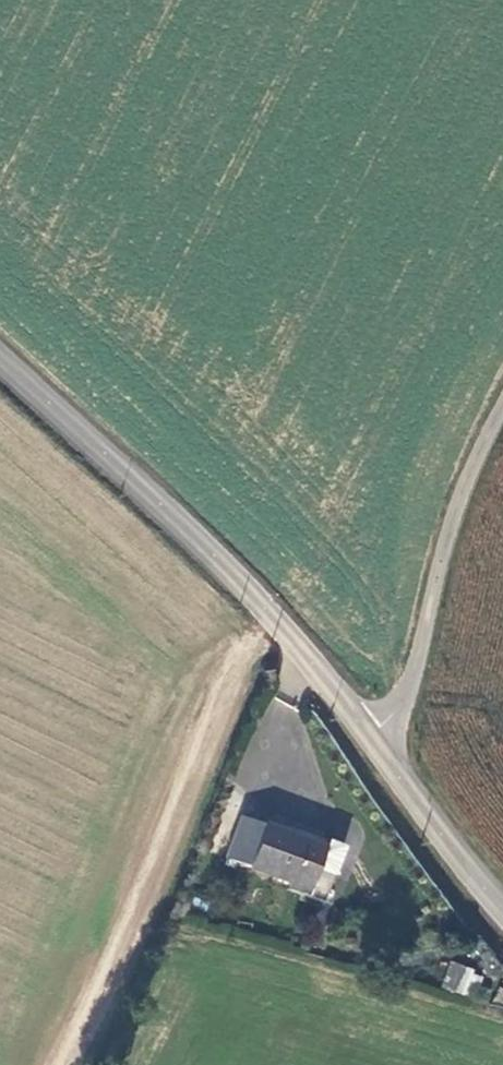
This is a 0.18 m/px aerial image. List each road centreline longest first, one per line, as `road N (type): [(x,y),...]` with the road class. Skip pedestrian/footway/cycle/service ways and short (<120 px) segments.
road 1 (tertiary): [(0,361),(228,569),(378,743)]
road 2 (unclassified): [(378,743),(420,652),(451,526),(502,408)]
road 3 (tertiary): [(378,743),(502,907)]

